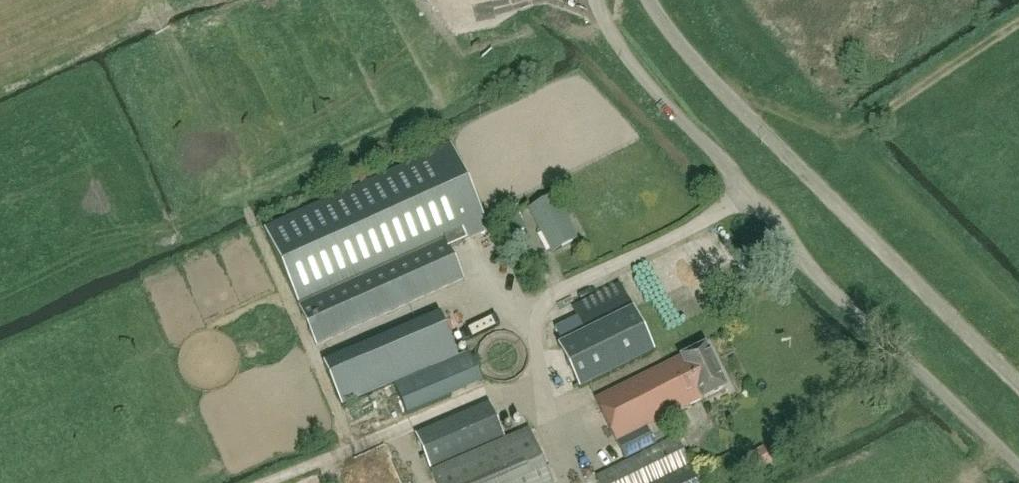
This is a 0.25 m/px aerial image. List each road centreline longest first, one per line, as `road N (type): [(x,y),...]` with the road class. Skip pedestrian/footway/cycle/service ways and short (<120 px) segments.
road 1 (unclassified): [(598,0),(630,60),(813,272),(1018,465)]
road 2 (unclassified): [(1018,385),(719,88),(650,0)]

